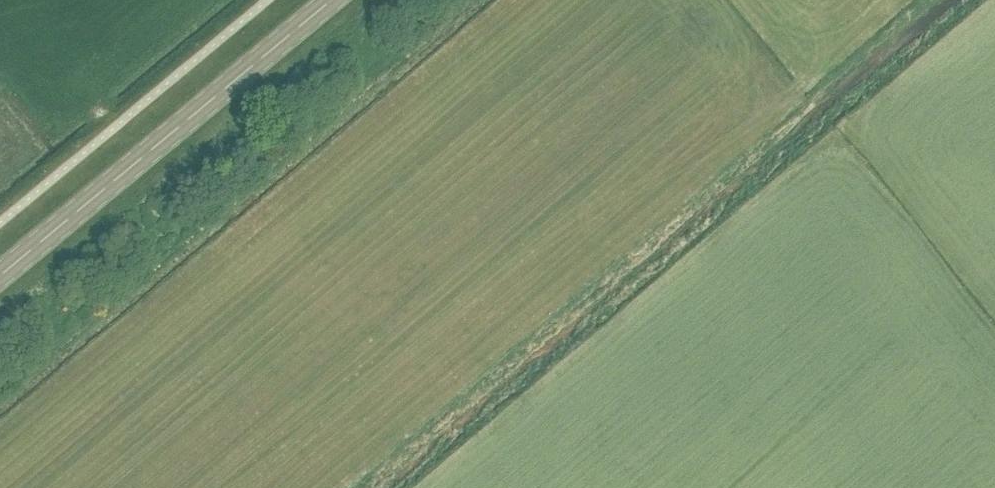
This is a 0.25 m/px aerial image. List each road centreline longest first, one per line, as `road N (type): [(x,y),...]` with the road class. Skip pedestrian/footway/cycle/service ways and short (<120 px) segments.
road 1 (tertiary): [(0,276),(332,0)]

